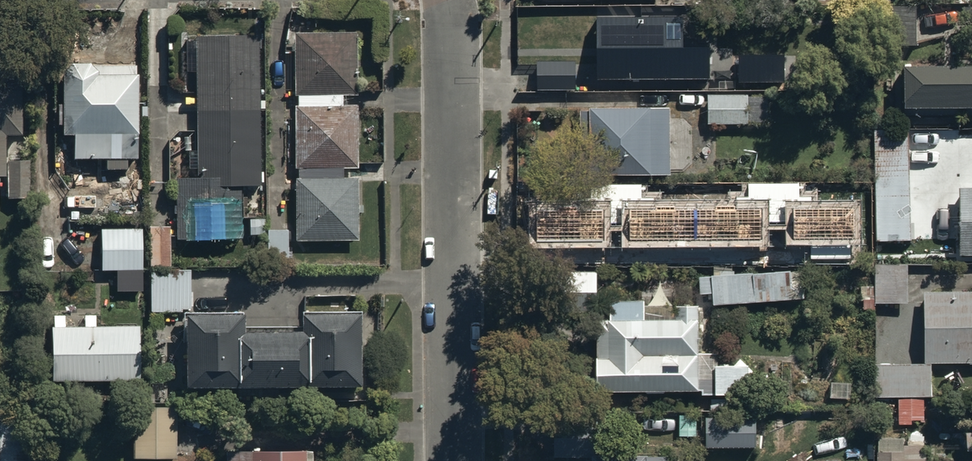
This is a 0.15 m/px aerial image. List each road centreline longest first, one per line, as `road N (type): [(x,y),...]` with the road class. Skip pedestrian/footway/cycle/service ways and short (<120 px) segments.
road 1 (residential): [(448,0),(455,460)]

